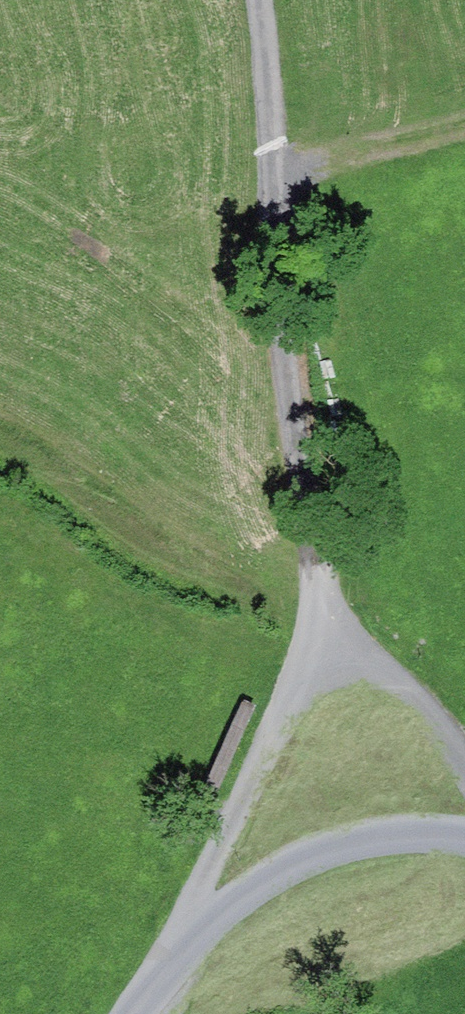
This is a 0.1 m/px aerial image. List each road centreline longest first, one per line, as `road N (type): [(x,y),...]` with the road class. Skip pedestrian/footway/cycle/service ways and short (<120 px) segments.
road 1 (unclassified): [(334,653),(258,0)]
road 2 (unclassified): [(196,929),(251,794),(334,653)]
road 3 (residential): [(196,929),(285,867),(342,844),(464,834)]
road 4 (track): [(282,174),(464,131)]
road 5 (unclassified): [(464,771),(434,734),(334,653)]

